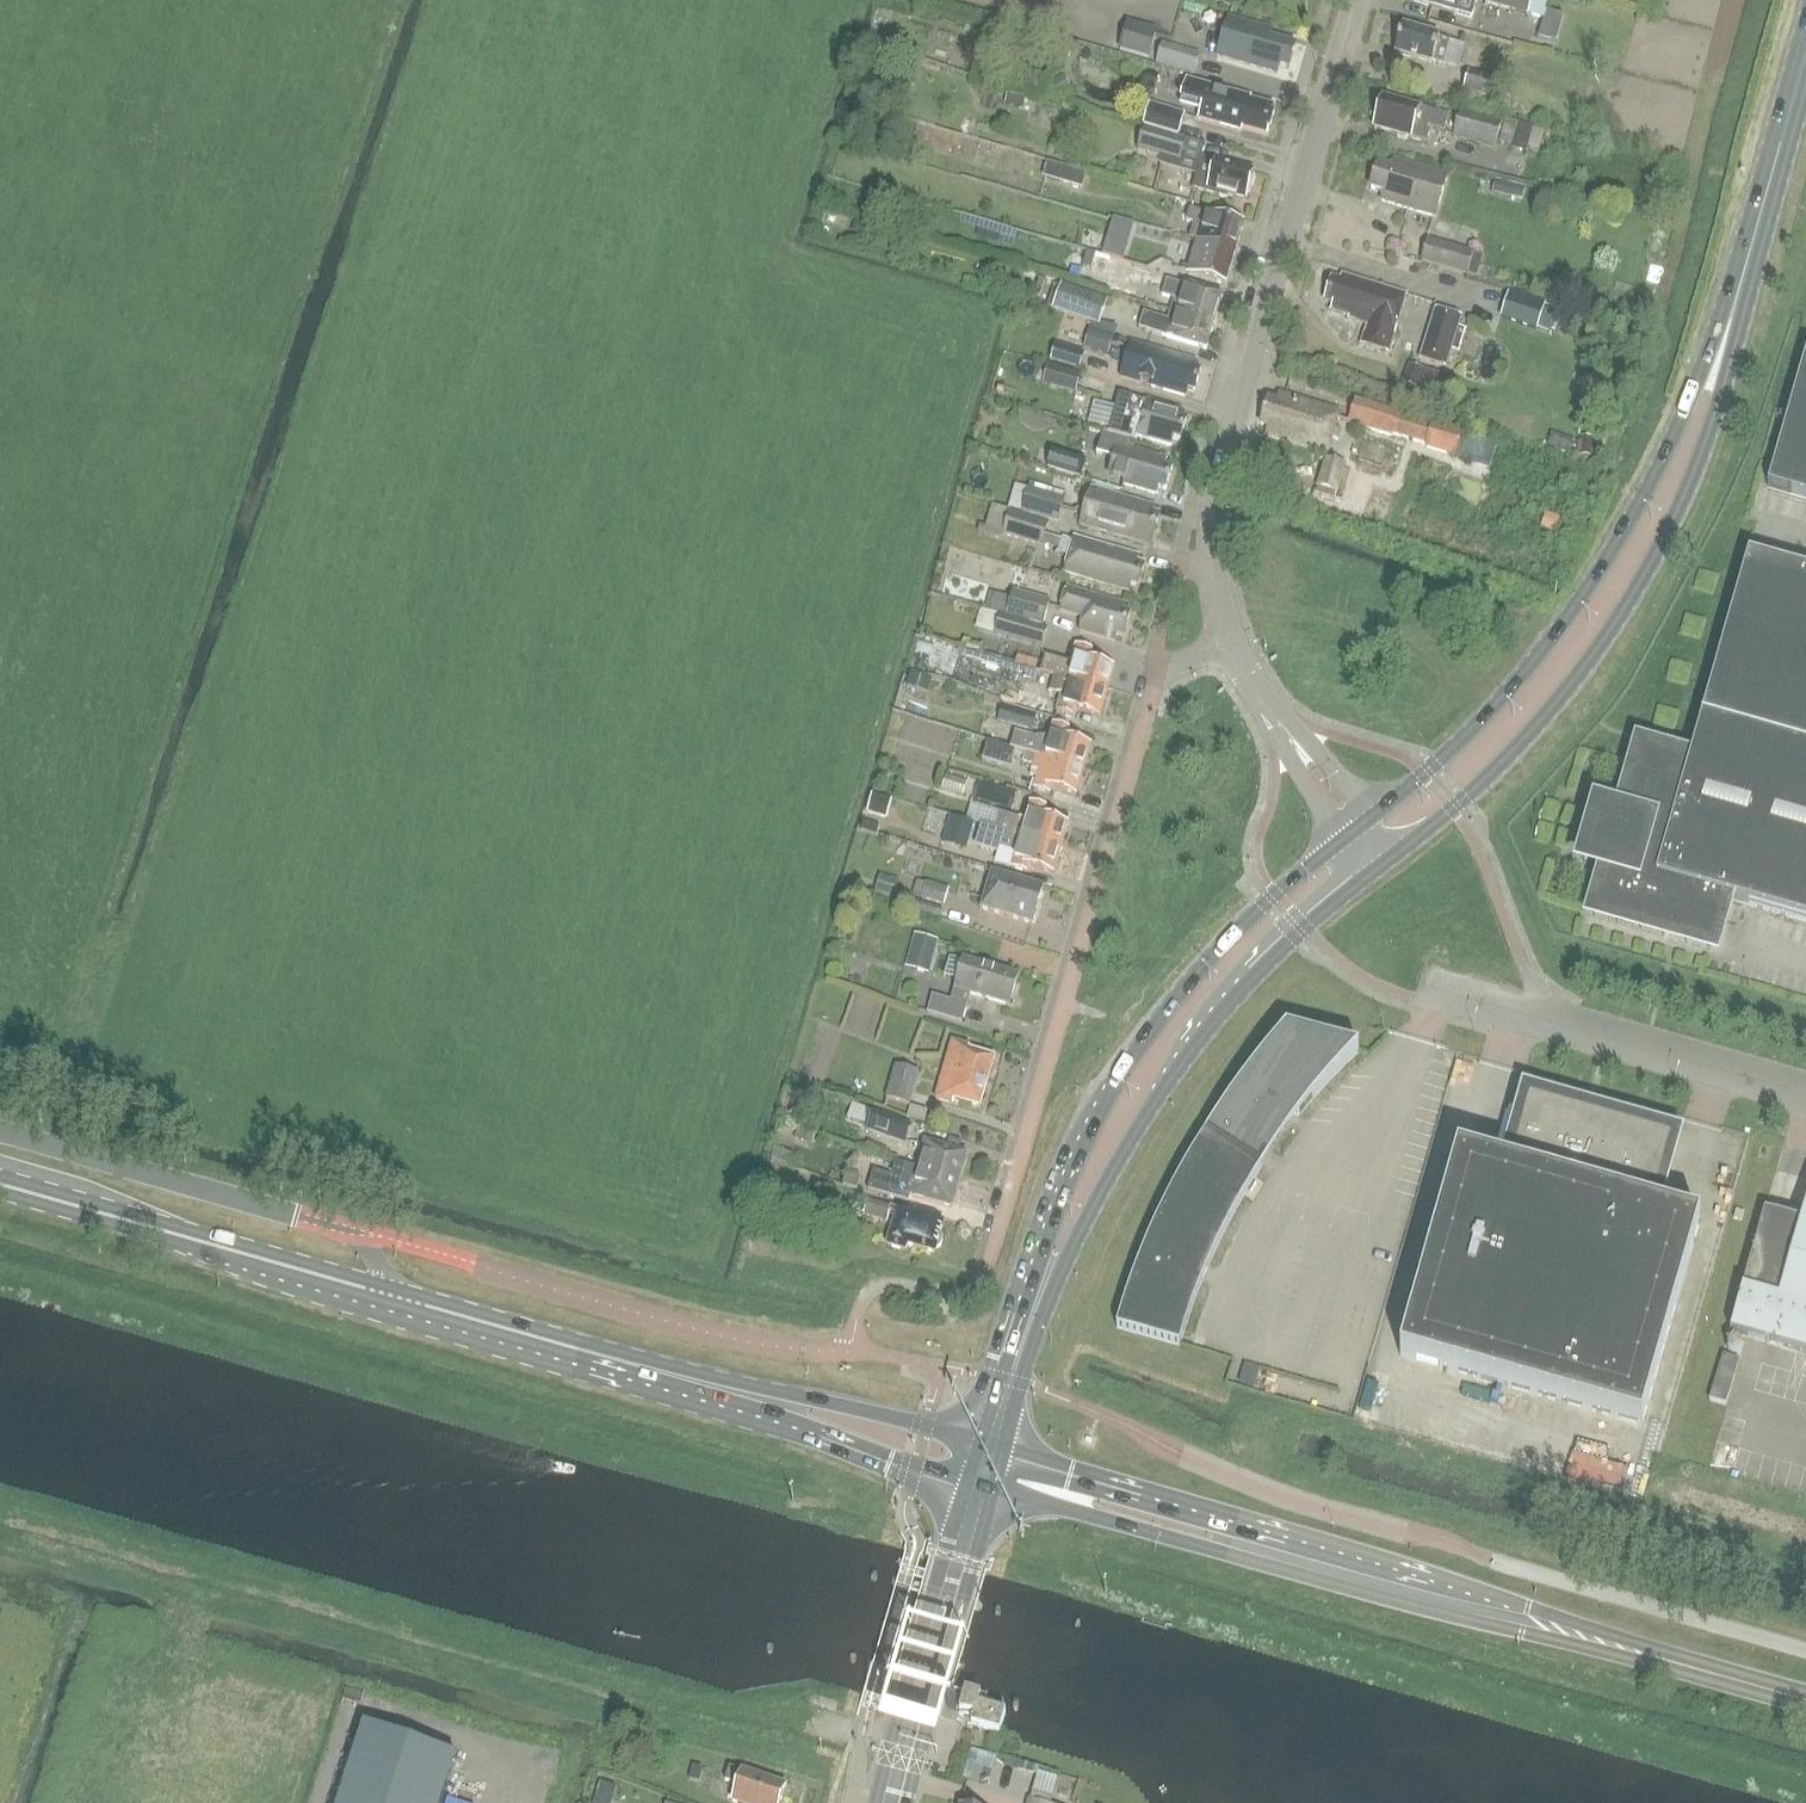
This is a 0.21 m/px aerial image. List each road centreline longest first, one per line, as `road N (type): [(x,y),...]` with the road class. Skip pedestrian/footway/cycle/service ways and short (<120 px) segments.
road 1 (secondary): [(978,1466),(1805,1700)]
road 2 (primary): [(1352,829),(1211,953),(1096,1106),(1061,1174),(1002,1346),(978,1466)]
road 3 (primary): [(978,1466),(1099,1193),(1198,1035),(1301,923),(1376,866)]
road 4 (primary): [(1376,866),(1491,773),(1564,691),(1619,614),(1697,462),(1736,318),(1740,268)]
road 5 (unclassified): [(982,1271),(1150,681),(1229,634)]
road 6 (primary): [(1740,268),(1658,458),(1567,612),(1446,752),(1352,829)]
road 7 (unclassified): [(1229,634),(1207,565),(1212,500),(1353,0)]
road 8 (secondary): [(978,1466),(389,1294)]
road 9 (unclassified): [(389,1294),(369,1240),(0,1130)]
road 10 (secondary): [(389,1294),(0,1184)]
road 11 (unclassified): [(1805,1088),(1445,992)]
road 12 (primary): [(901,1731),(978,1466)]
road 13 (primary): [(1740,268),(1805,39)]
road 14 (unclassified): [(1352,829),(1270,714),(1229,634)]

